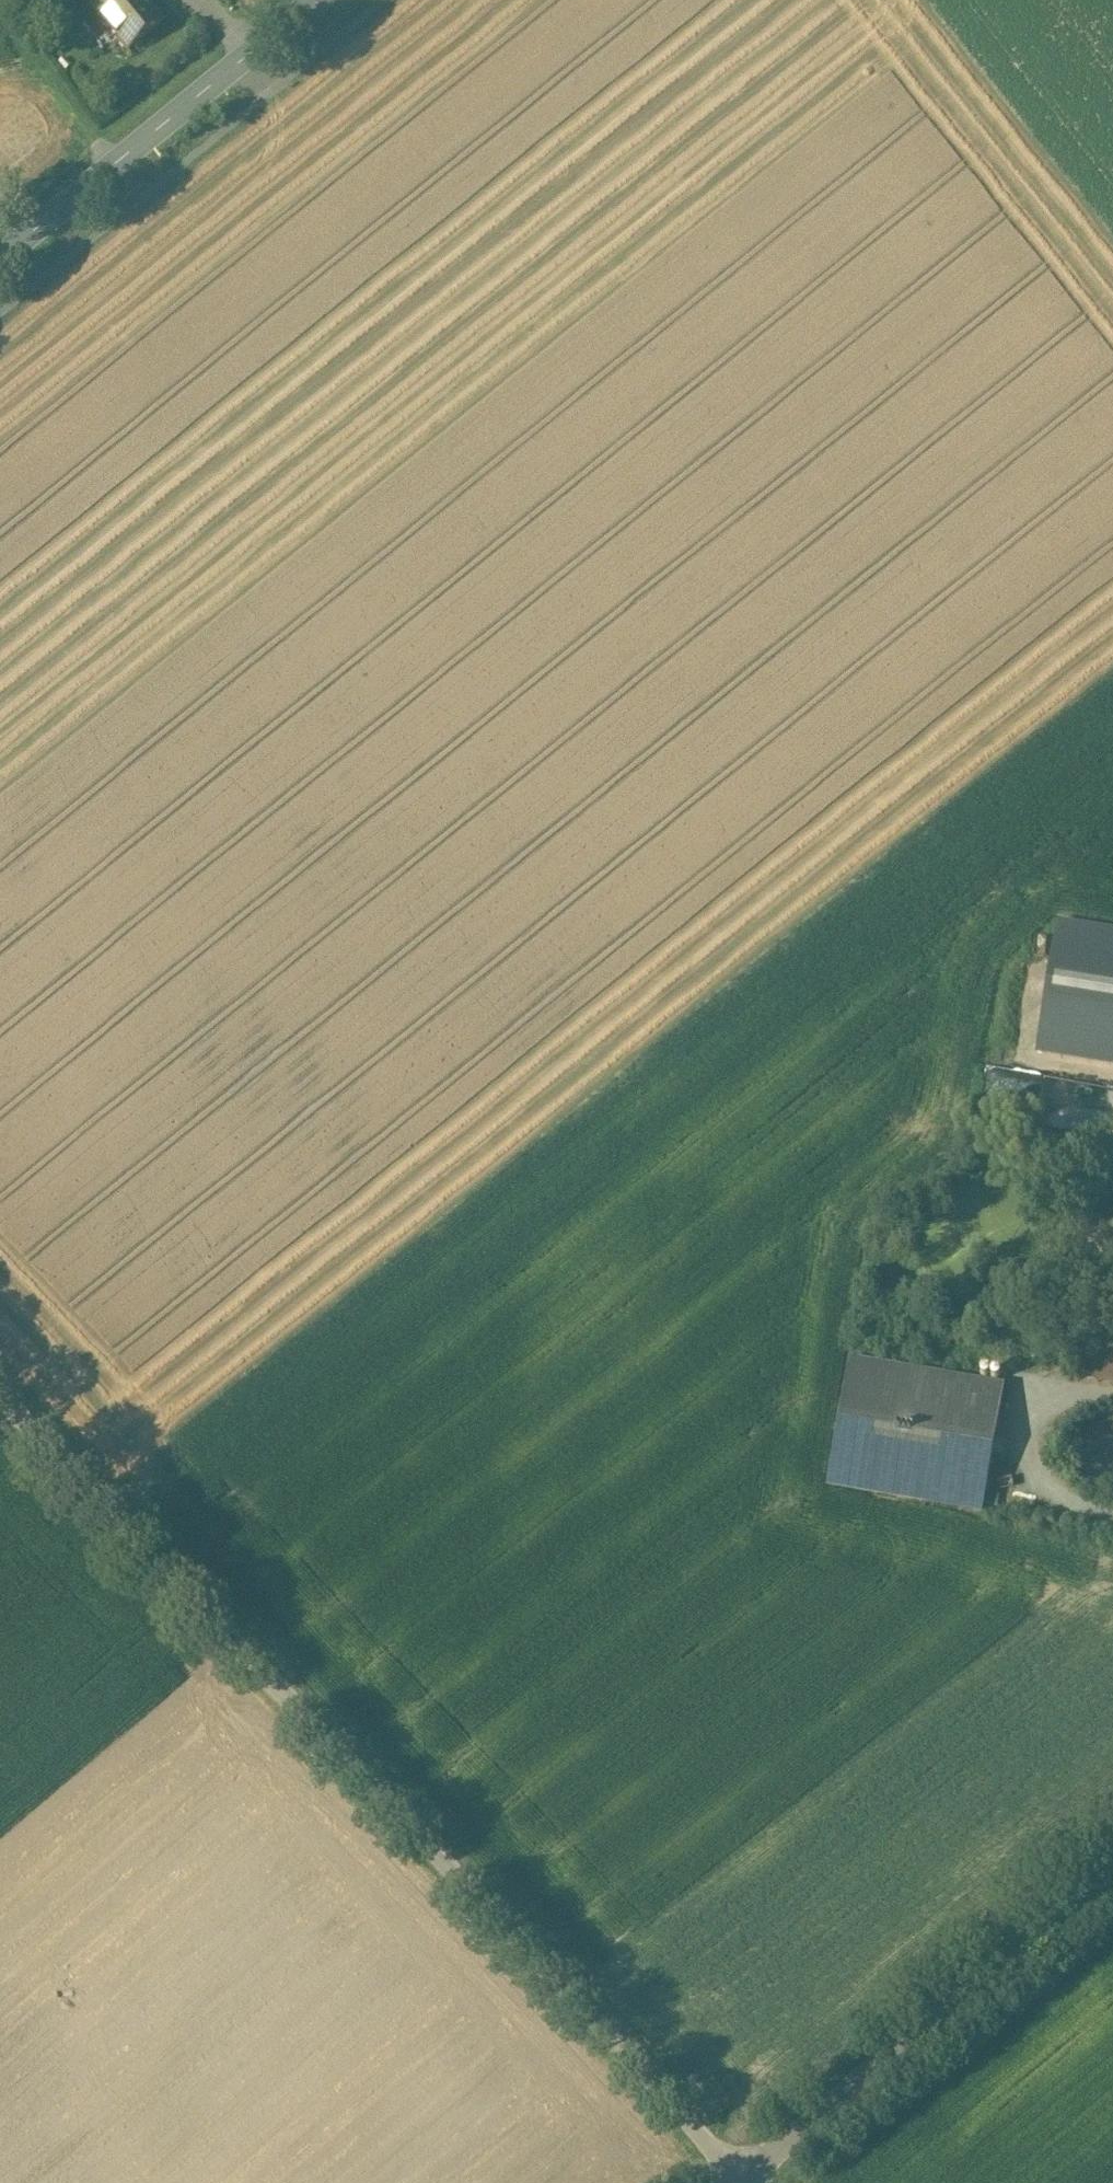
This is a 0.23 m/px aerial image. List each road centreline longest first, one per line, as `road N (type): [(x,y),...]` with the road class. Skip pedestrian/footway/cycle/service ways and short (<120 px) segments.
road 1 (unclassified): [(0,1397),(738,2182)]
road 2 (unclassified): [(743,2182),(1112,1868)]
road 3 (tertiary): [(0,258),(317,0)]

